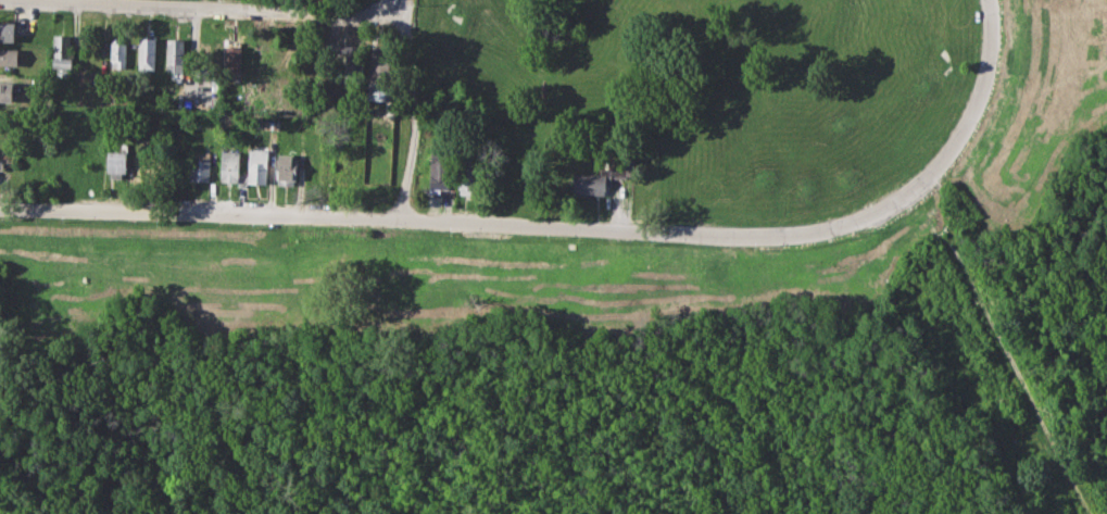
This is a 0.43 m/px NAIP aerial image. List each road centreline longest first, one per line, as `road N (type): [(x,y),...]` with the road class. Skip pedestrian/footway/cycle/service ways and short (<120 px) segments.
road 1 (residential): [(0,208),(783,241),(855,227),(916,193)]
road 2 (residential): [(5,0),(411,22)]
road 3 (residential): [(916,193),(1095,513)]
road 4 (residential): [(989,0),(989,58),(966,131),(916,193)]
road 5 (residential): [(411,22),(402,222)]

